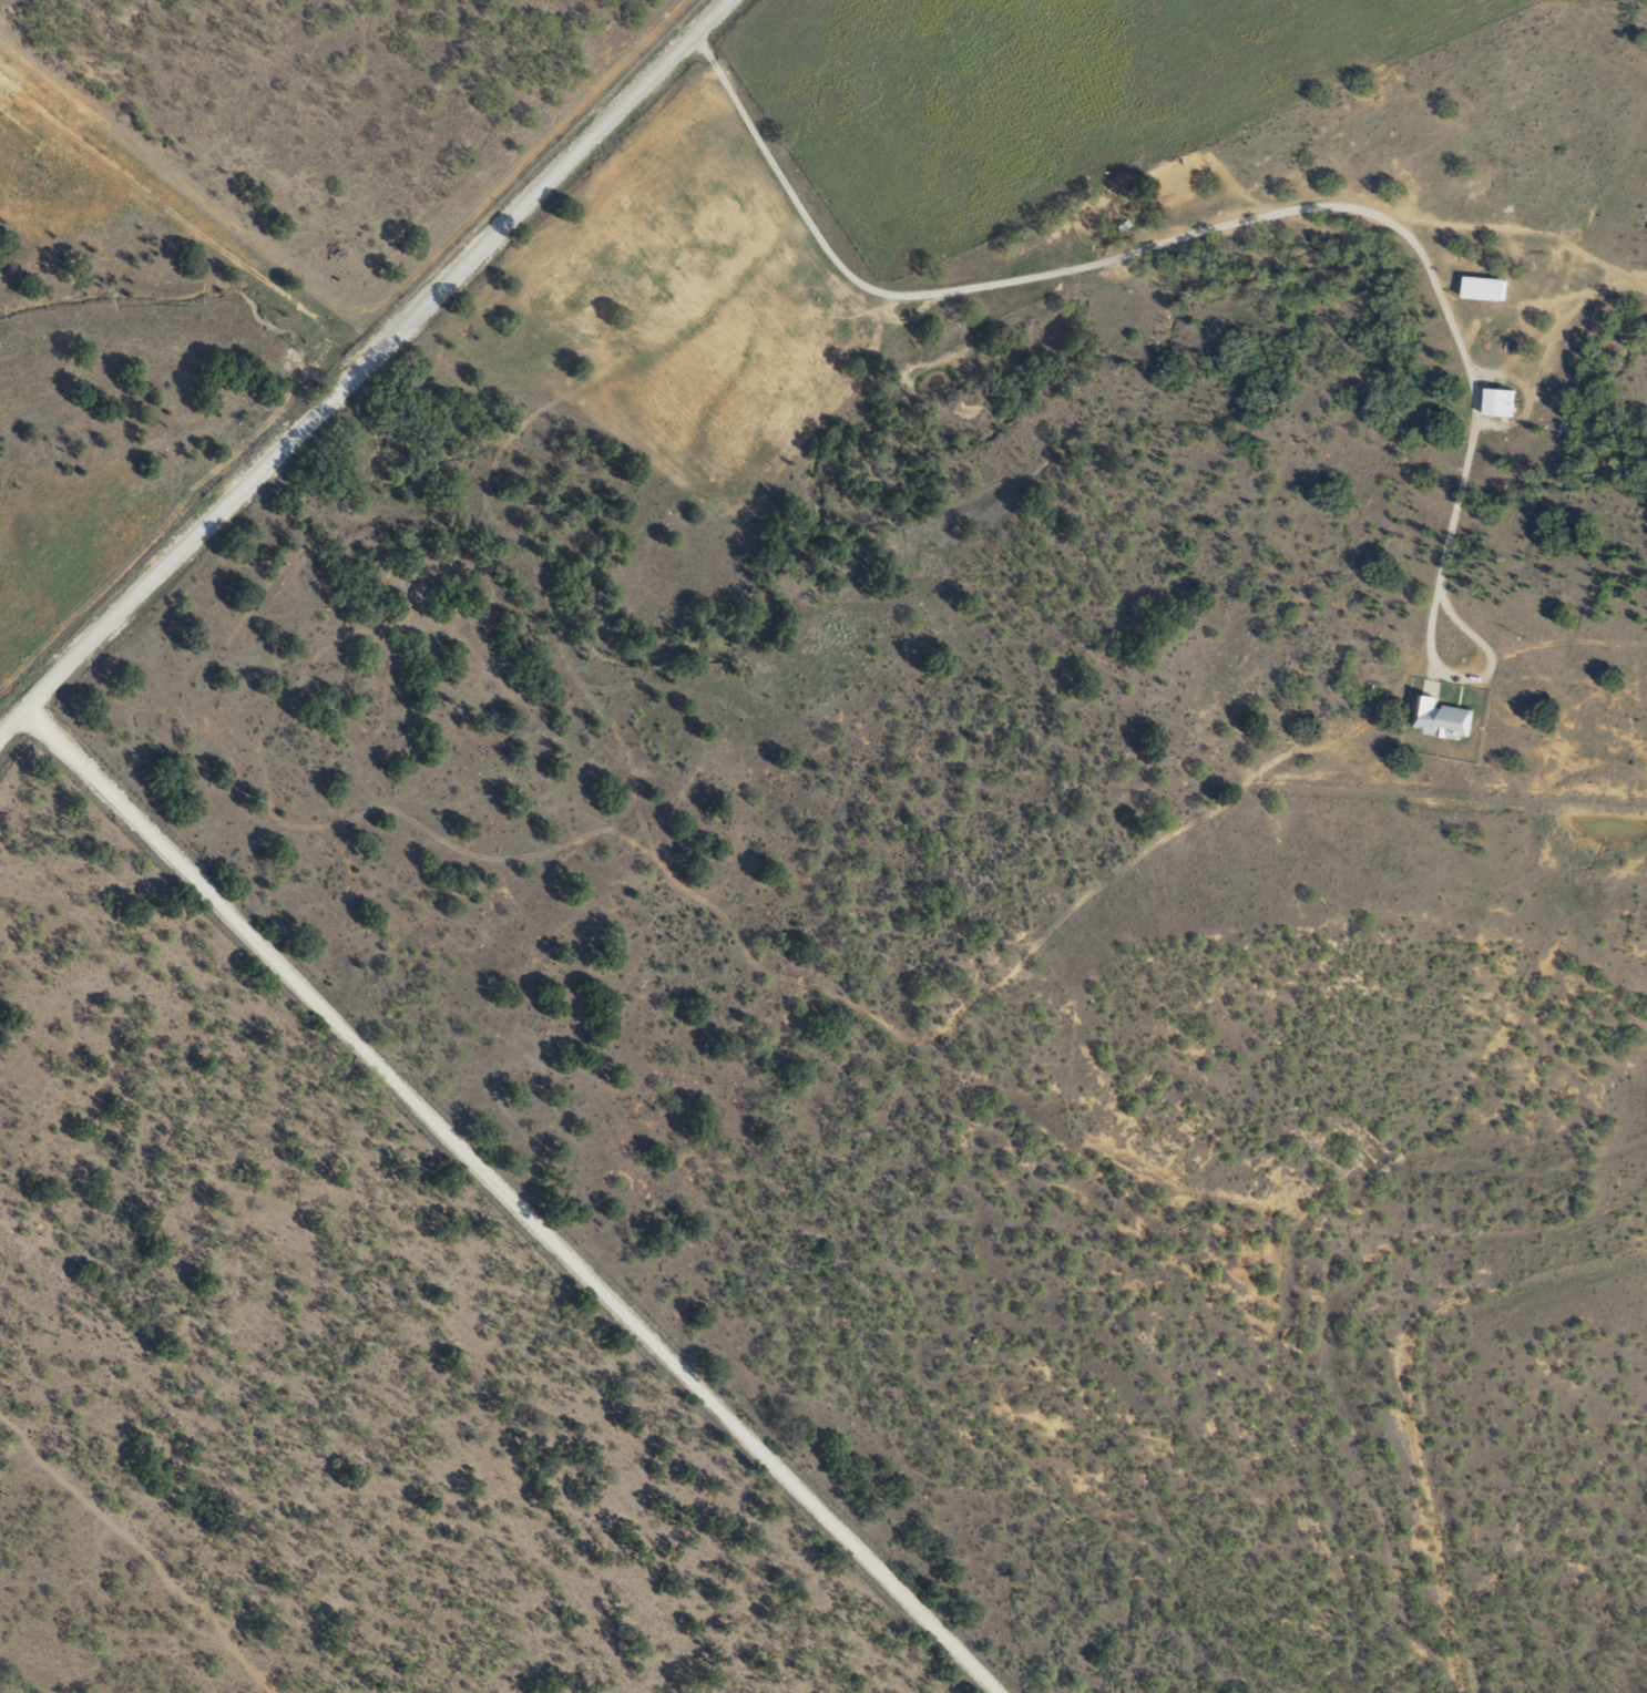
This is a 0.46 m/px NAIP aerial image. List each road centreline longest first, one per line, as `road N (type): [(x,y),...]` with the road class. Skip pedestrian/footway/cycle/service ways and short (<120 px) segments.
road 1 (residential): [(970,1692),(37,770),(0,756)]
road 2 (residential): [(1646,272),(1248,226),(1132,248),(1015,304),(932,298),(678,93)]
road 3 (tertiary): [(0,746),(640,99),(678,93)]

